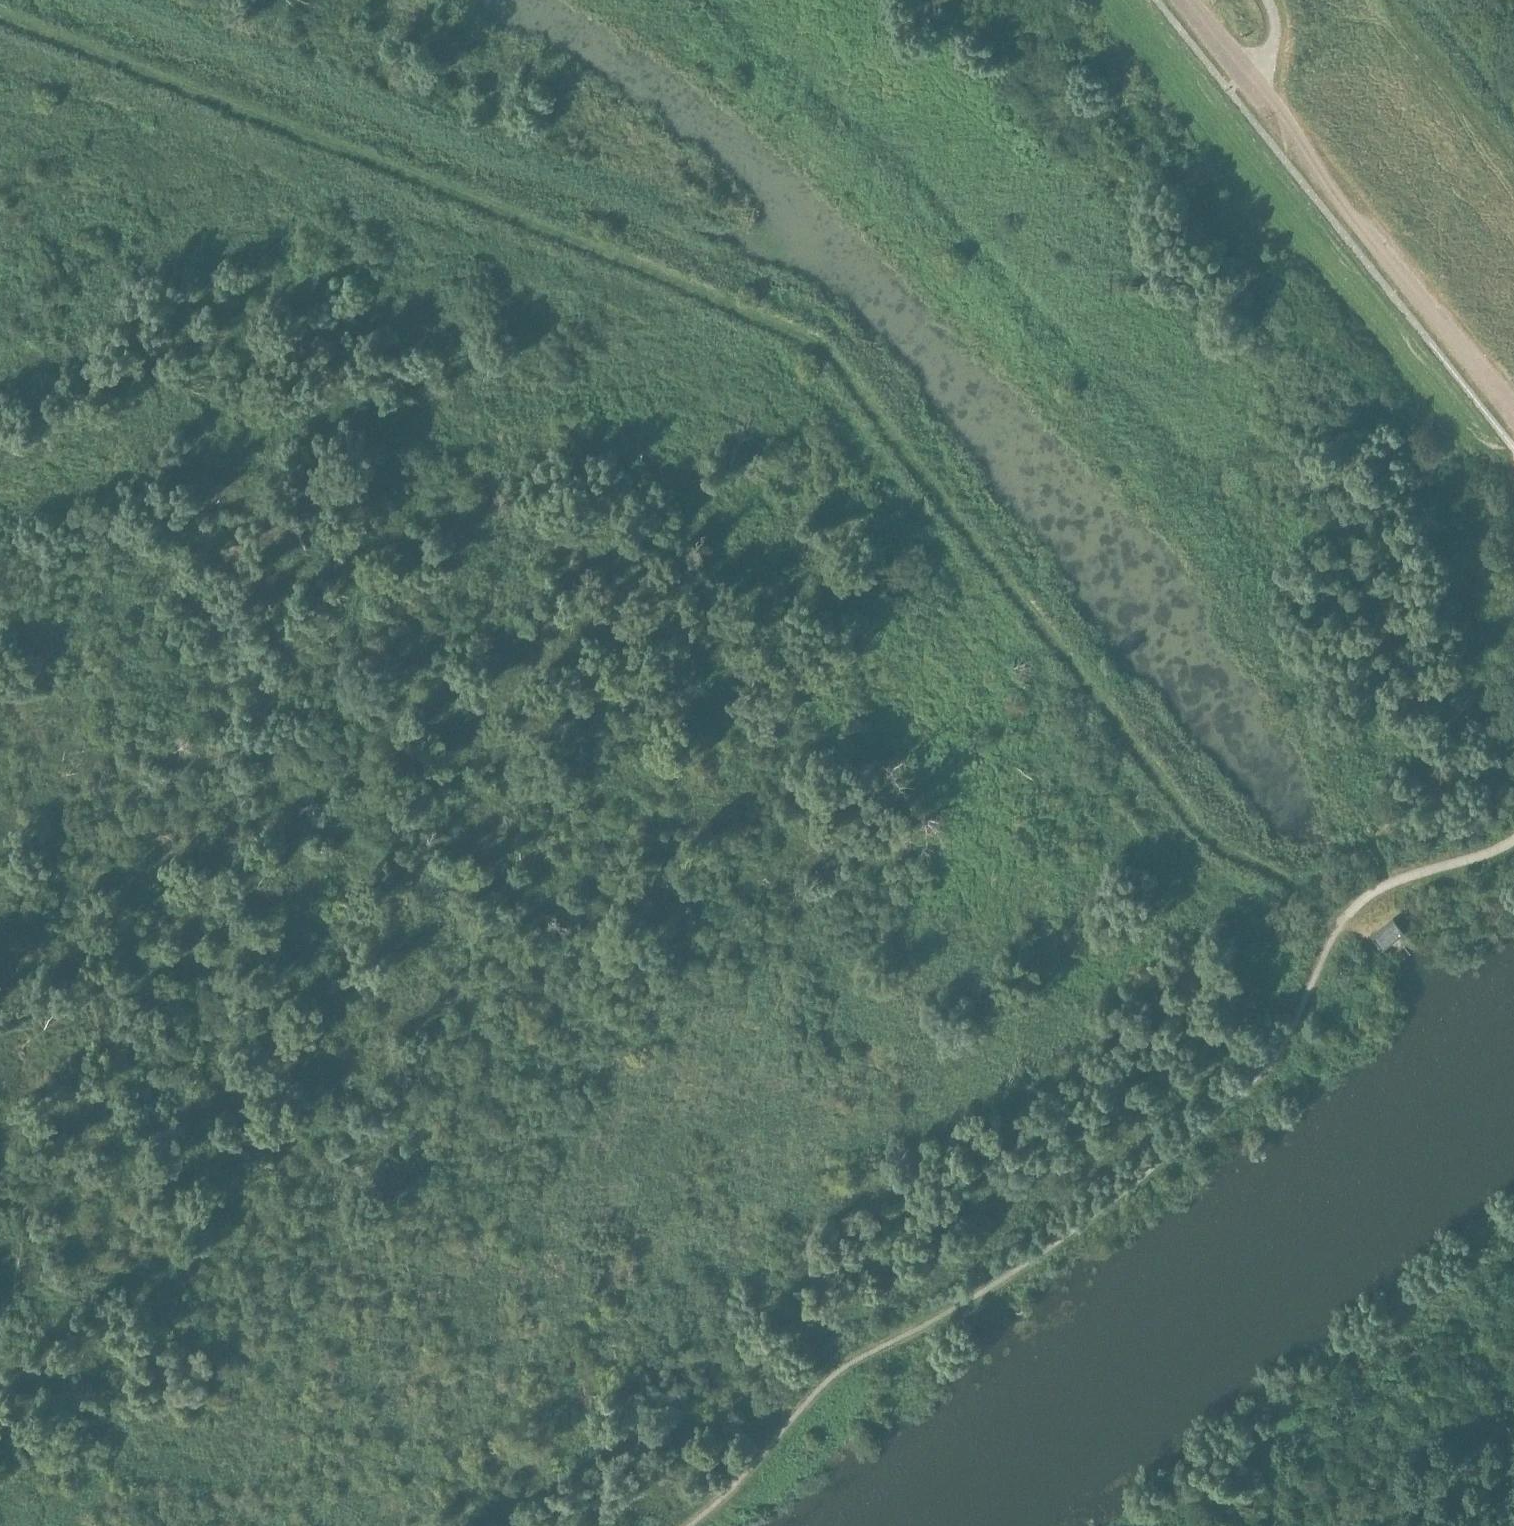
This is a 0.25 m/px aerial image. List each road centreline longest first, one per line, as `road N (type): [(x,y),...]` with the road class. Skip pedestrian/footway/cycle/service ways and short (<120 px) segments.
road 1 (unclassified): [(1513,404),(1189,0)]

